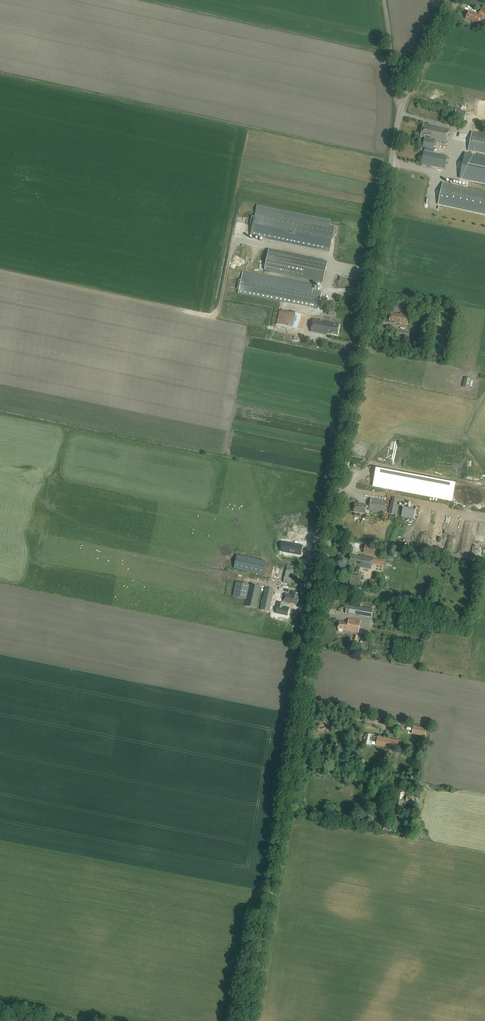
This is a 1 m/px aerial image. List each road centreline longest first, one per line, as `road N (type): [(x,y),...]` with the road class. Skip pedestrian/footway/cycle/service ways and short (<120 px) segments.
road 1 (unclassified): [(249,1020),(397,131),(456,0)]

